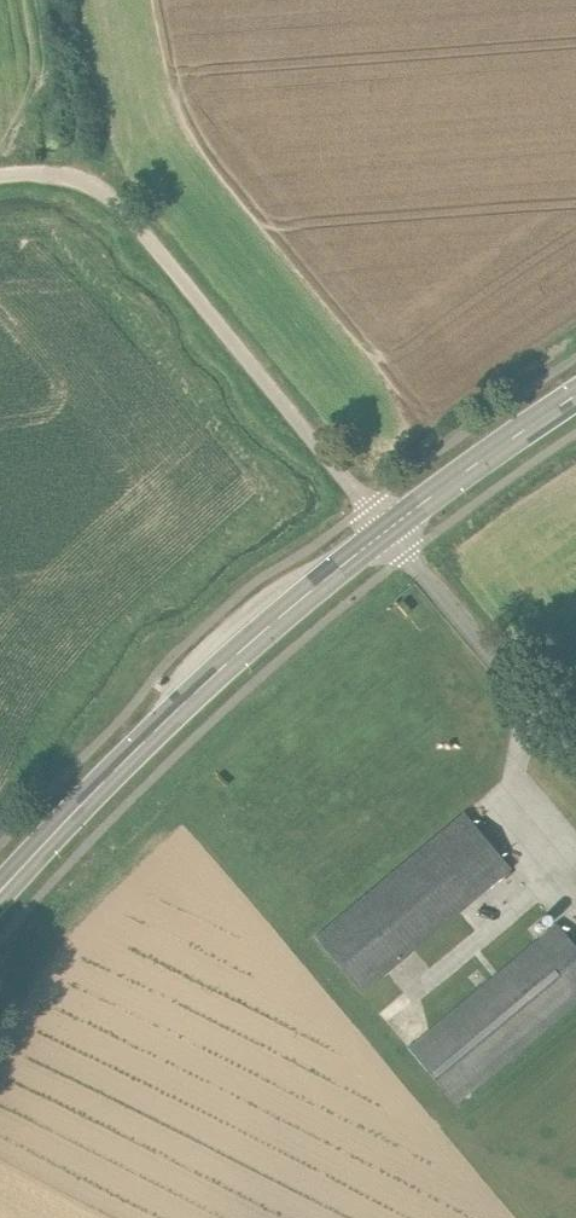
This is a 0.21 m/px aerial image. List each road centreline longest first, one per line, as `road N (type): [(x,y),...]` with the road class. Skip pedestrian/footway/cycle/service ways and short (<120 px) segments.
road 1 (unclassified): [(386,531),(105,191),(65,175),(0,178)]
road 2 (tertiary): [(0,891),(253,642),(386,531)]
road 3 (unclassified): [(575,760),(386,531)]
road 4 (tertiary): [(386,531),(575,396)]

